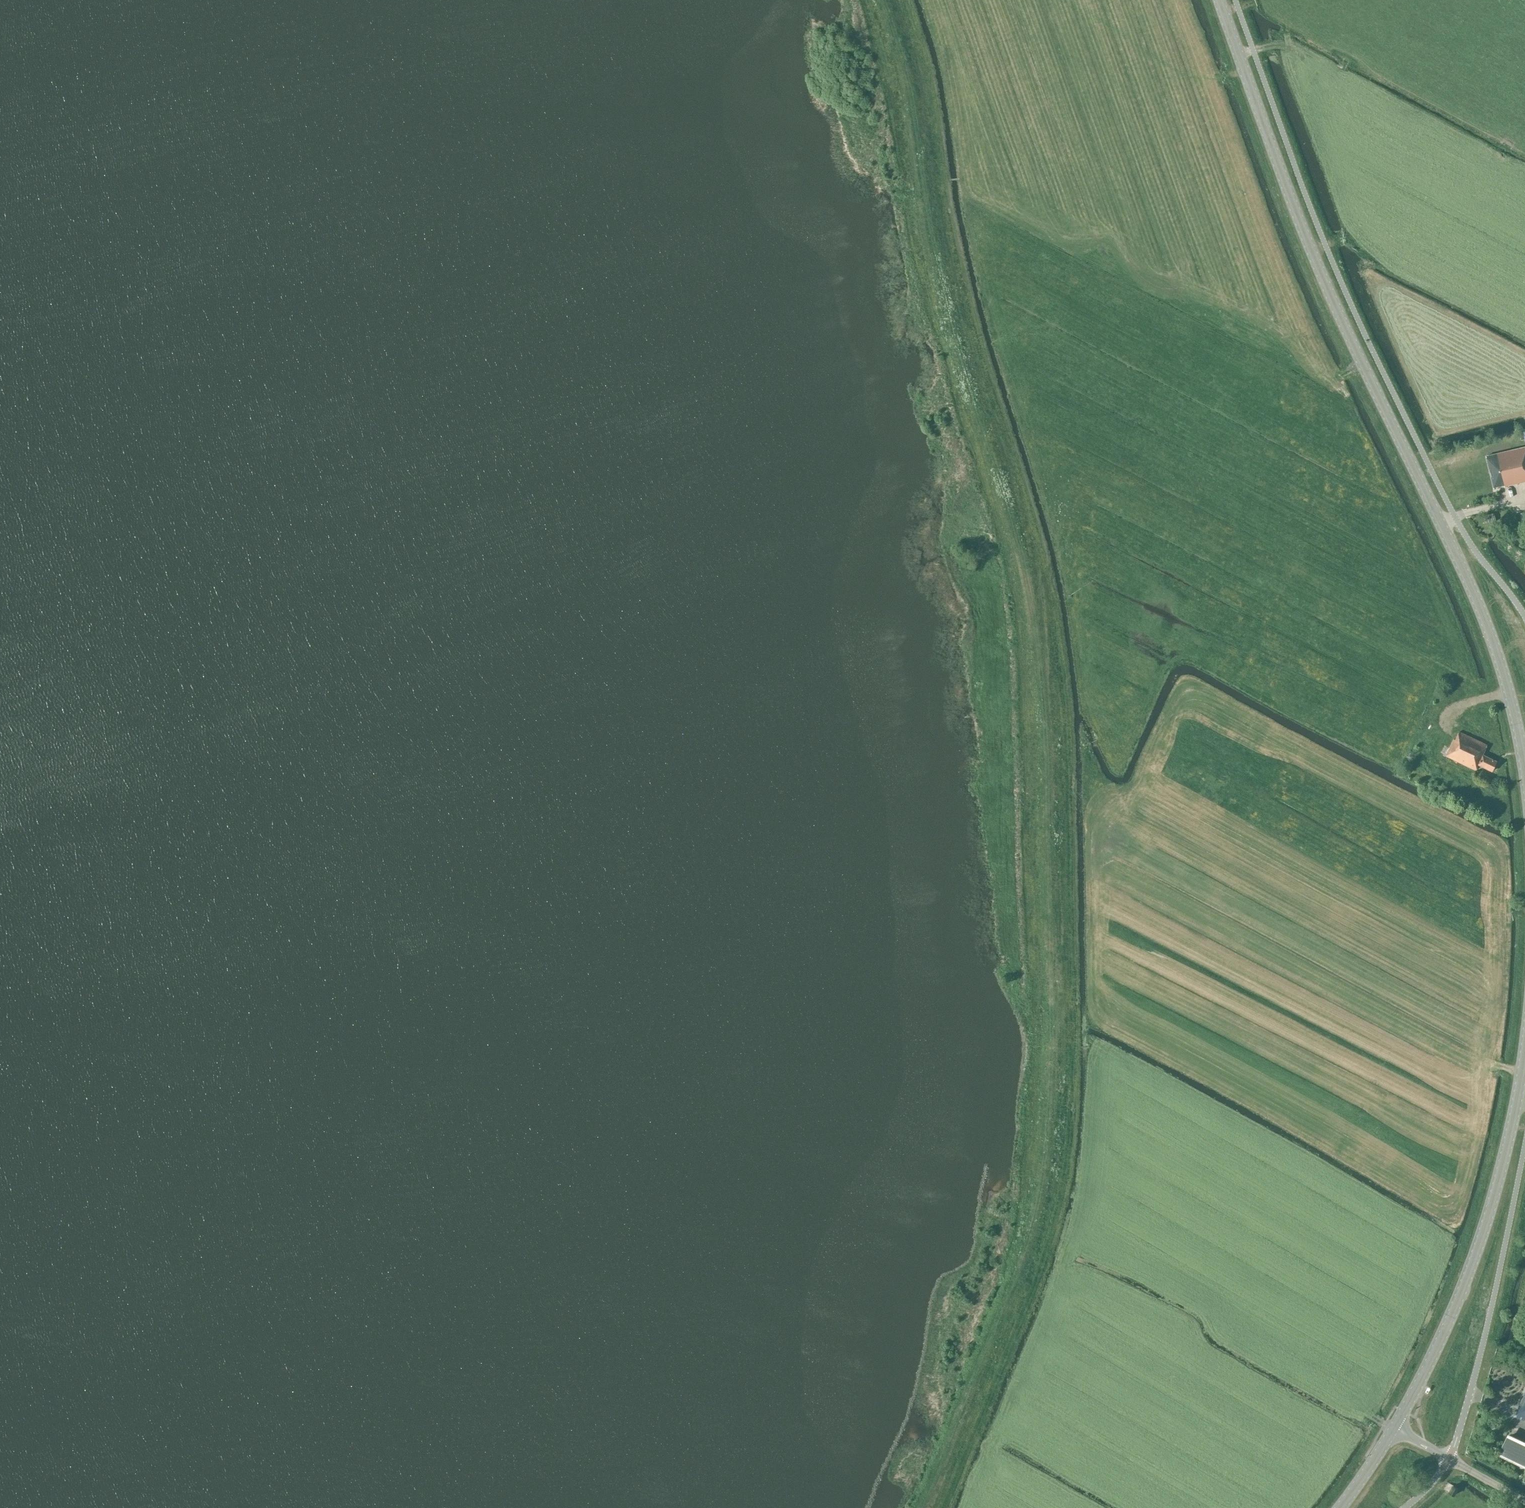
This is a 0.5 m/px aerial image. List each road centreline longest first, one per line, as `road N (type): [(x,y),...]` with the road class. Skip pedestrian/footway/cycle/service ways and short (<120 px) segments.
road 1 (secondary): [(1441,524),(1315,261),(1219,0)]
road 2 (secondary): [(1394,1427),(1478,1244),(1524,1045)]
road 3 (secondary): [(1524,776),(1501,665),(1441,524)]
road 4 (residential): [(1524,622),(1455,518),(1441,524)]

